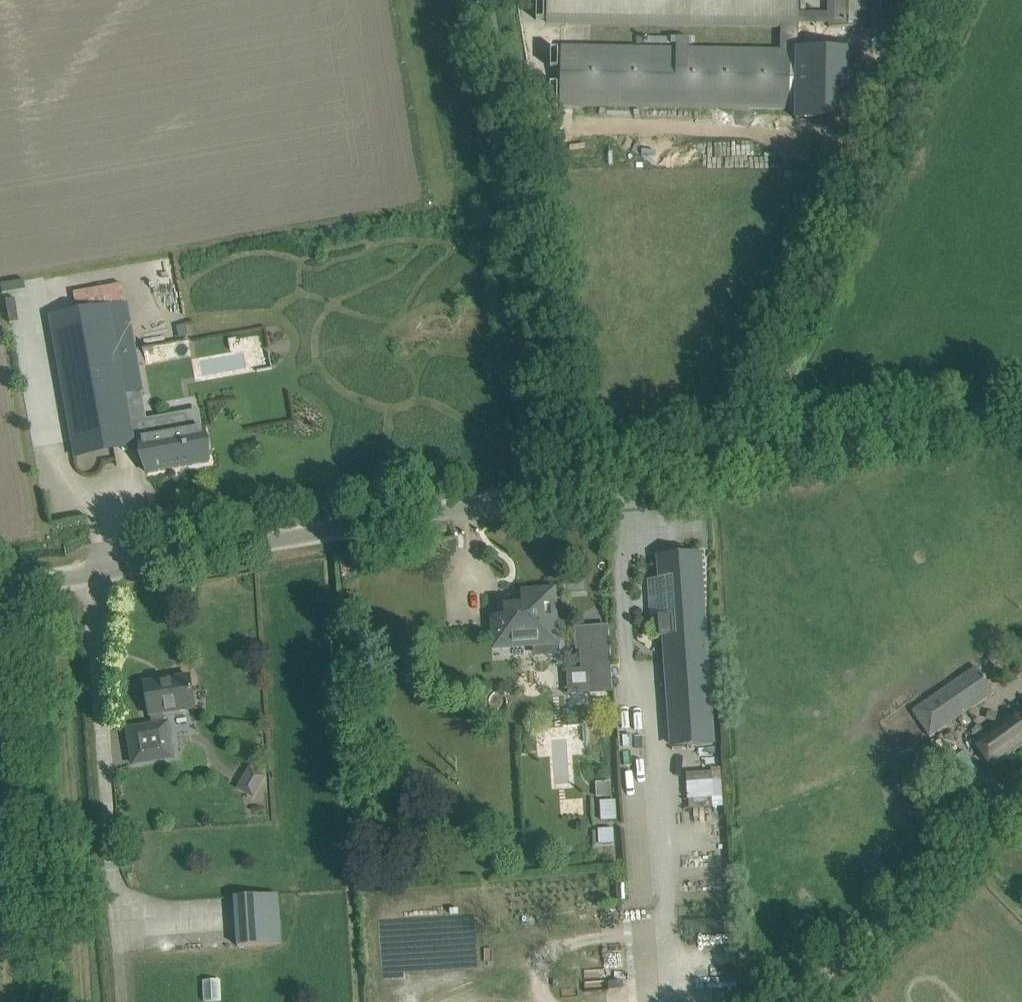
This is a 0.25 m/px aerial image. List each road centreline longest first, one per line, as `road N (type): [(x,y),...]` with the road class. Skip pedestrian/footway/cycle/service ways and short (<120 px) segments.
road 1 (unclassified): [(0,590),(954,421),(1021,419)]
road 2 (track): [(460,0),(549,490)]
road 3 (unclassified): [(1021,802),(798,1001)]
road 4 (track): [(35,288),(0,99)]

